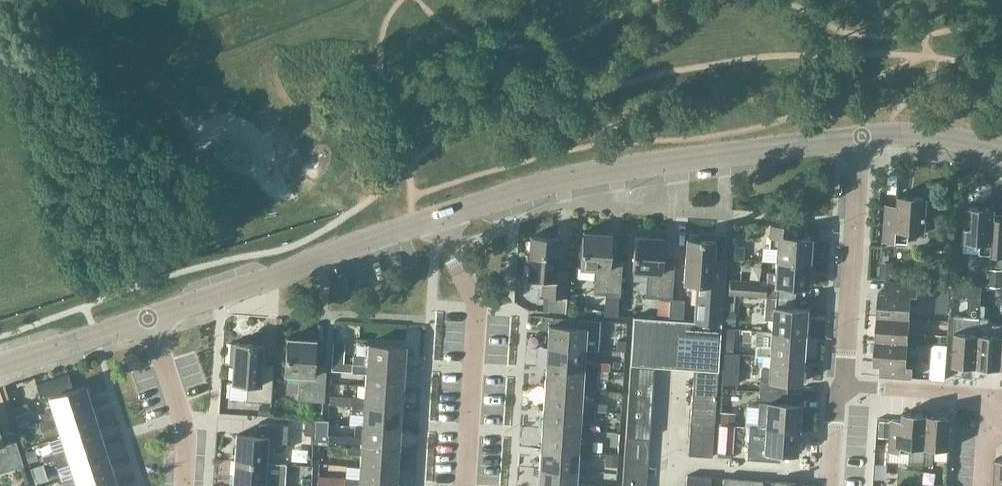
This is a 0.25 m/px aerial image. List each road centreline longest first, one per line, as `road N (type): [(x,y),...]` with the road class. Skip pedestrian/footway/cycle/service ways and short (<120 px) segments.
road 1 (residential): [(434,217),(597,171),(861,136)]
road 2 (residential): [(147,318),(434,217)]
road 3 (residential): [(434,217),(478,302),(464,485)]
road 4 (residential): [(843,386),(861,136)]
road 5 (residential): [(843,386),(988,394),(986,431)]
road 6 (residential): [(184,485),(185,428),(147,318)]
road 7 (residential): [(0,366),(147,318)]
road 8 (residential): [(1001,148),(930,134),(861,136)]

